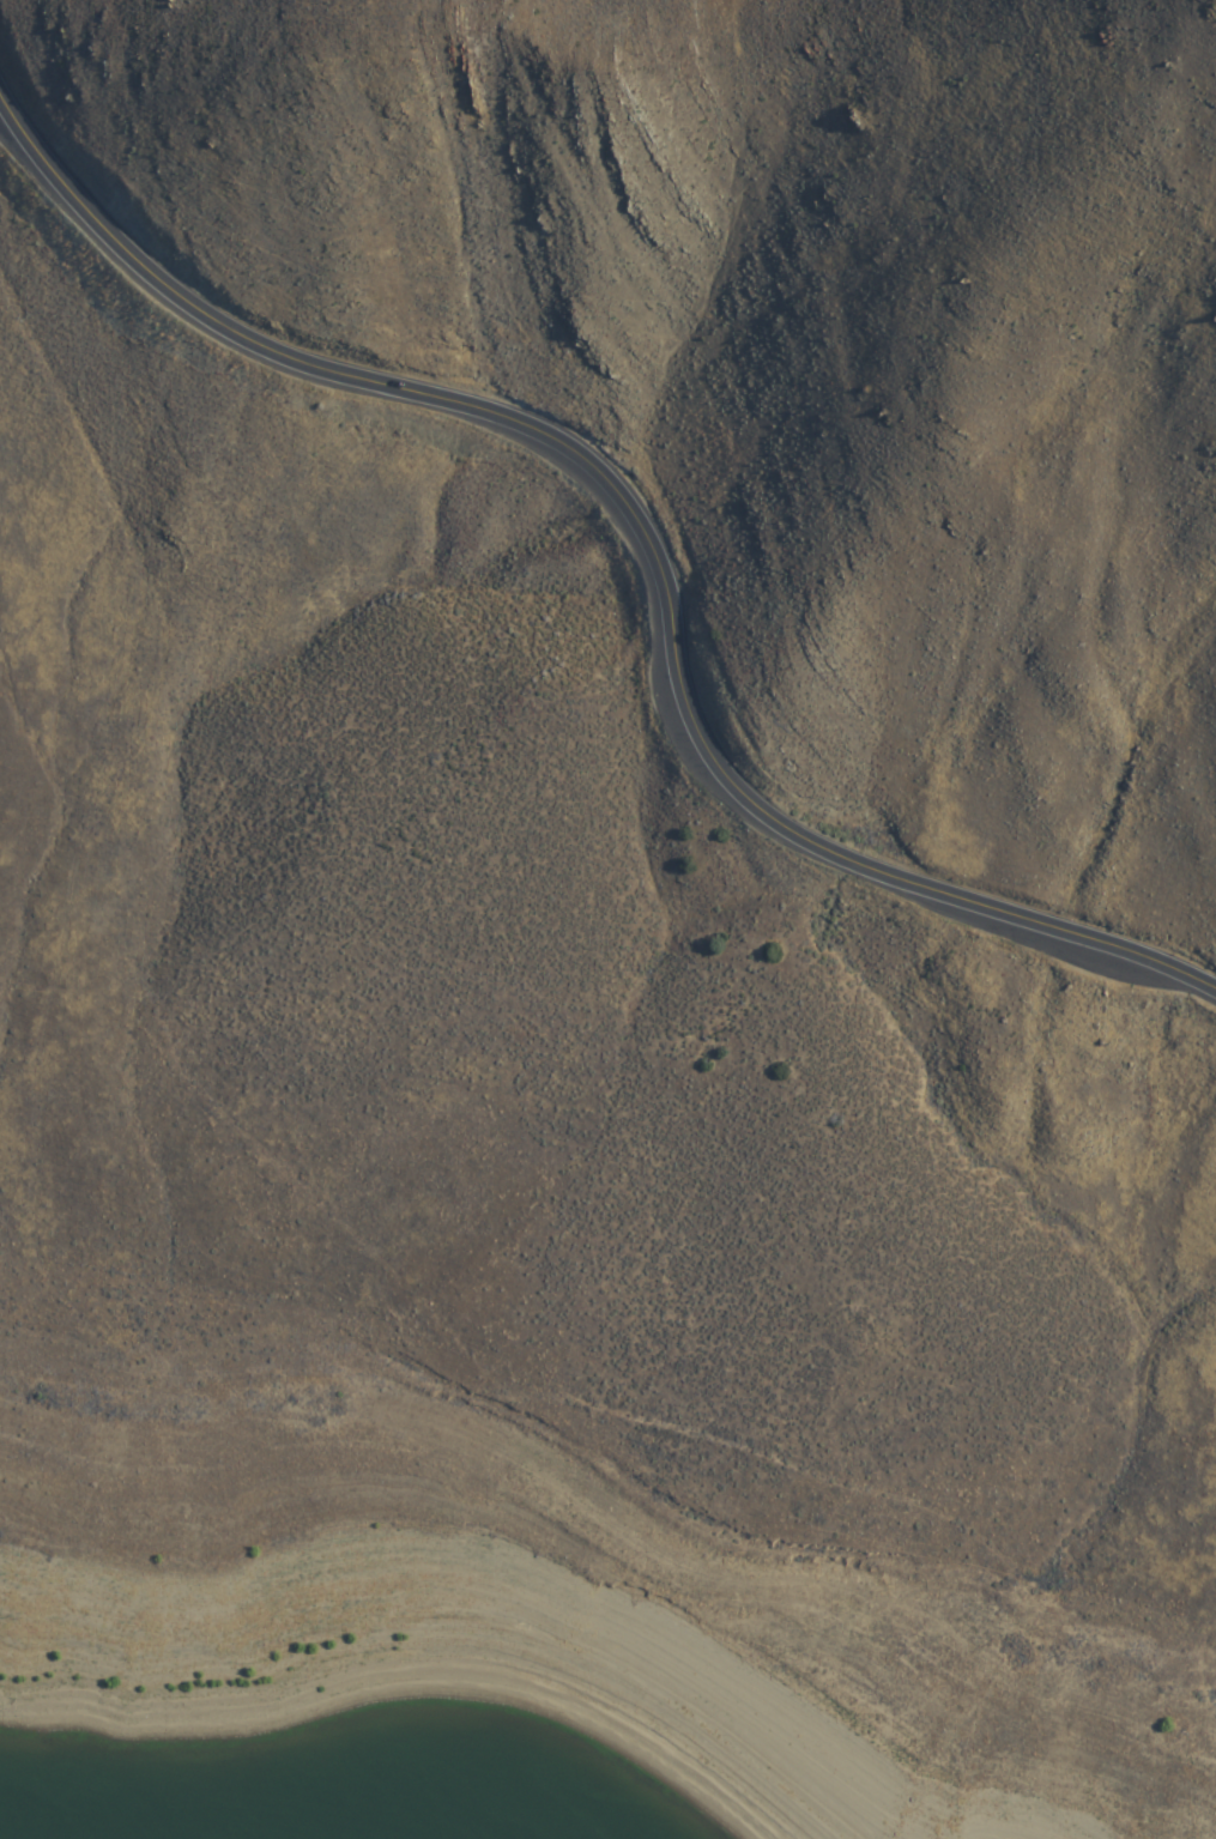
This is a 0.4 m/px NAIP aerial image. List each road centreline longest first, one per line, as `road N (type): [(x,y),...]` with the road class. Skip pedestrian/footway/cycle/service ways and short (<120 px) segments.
road 1 (secondary): [(1215,990),(1147,958),(885,873),(785,827),(730,779),(697,728),(647,533),(581,453),(477,406),(332,371),(242,337),(193,306),(78,195),(0,90)]
road 2 (residential): [(0,1349),(270,1365),(1215,1687)]
road 3 (residential): [(138,1353),(68,1258),(0,1206)]

